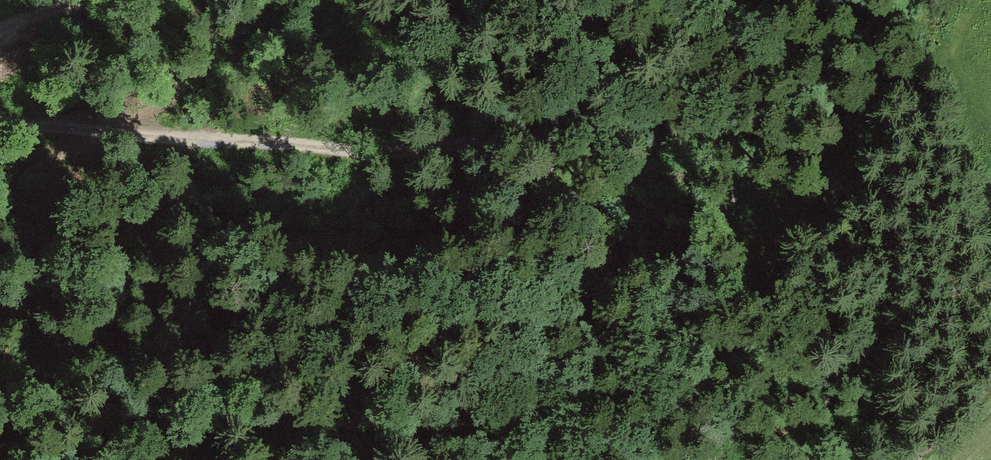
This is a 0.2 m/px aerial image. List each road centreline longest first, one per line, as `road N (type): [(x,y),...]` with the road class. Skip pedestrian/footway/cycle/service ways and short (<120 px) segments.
road 1 (track): [(0,153),(11,170),(181,142),(376,170),(459,139),(519,150),(535,174),(502,245),(310,459)]
road 2 (track): [(158,0),(133,13),(0,40)]

